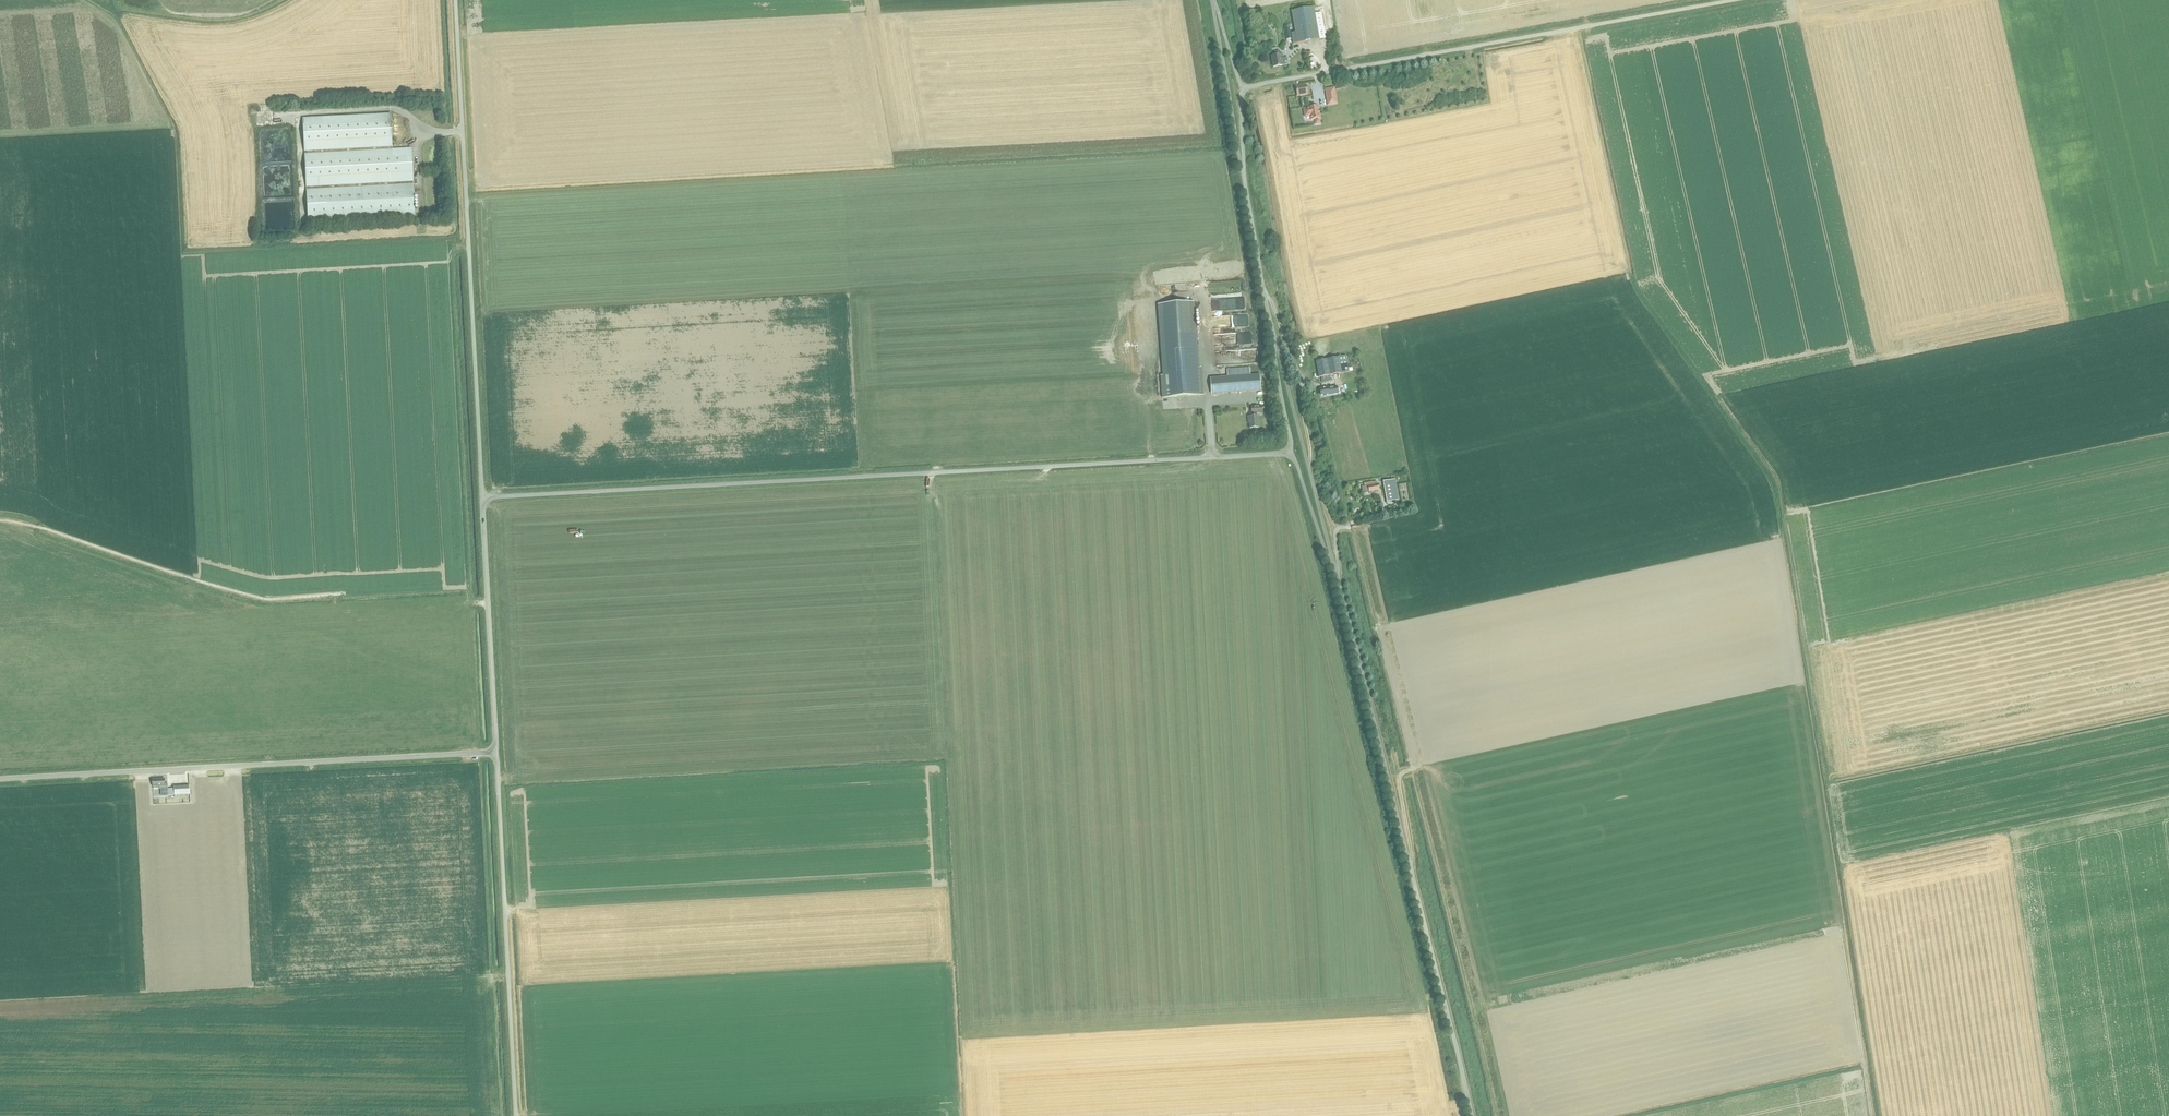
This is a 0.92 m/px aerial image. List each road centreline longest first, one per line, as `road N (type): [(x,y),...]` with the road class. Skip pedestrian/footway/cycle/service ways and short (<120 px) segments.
road 1 (unclassified): [(484,497),(1289,452)]
road 2 (tertiary): [(1473,1115),(1335,568)]
road 3 (unclassified): [(484,497),(456,0)]
road 4 (unclassified): [(0,779),(497,752)]
road 5 (unclassified): [(1245,87),(1735,0)]
road 6 (unclassified): [(517,1115),(497,752)]
road 7 (unclassified): [(497,752),(484,497)]
road 8 (tertiary): [(1335,568),(1275,338)]
road 9 (track): [(1308,465),(1301,380),(1264,291)]
road 10 (tertiary): [(1245,177),(1214,0)]
road 11 (tertiary): [(1275,338),(1245,177)]
road 12 (unclassified): [(1335,568),(1289,452)]

